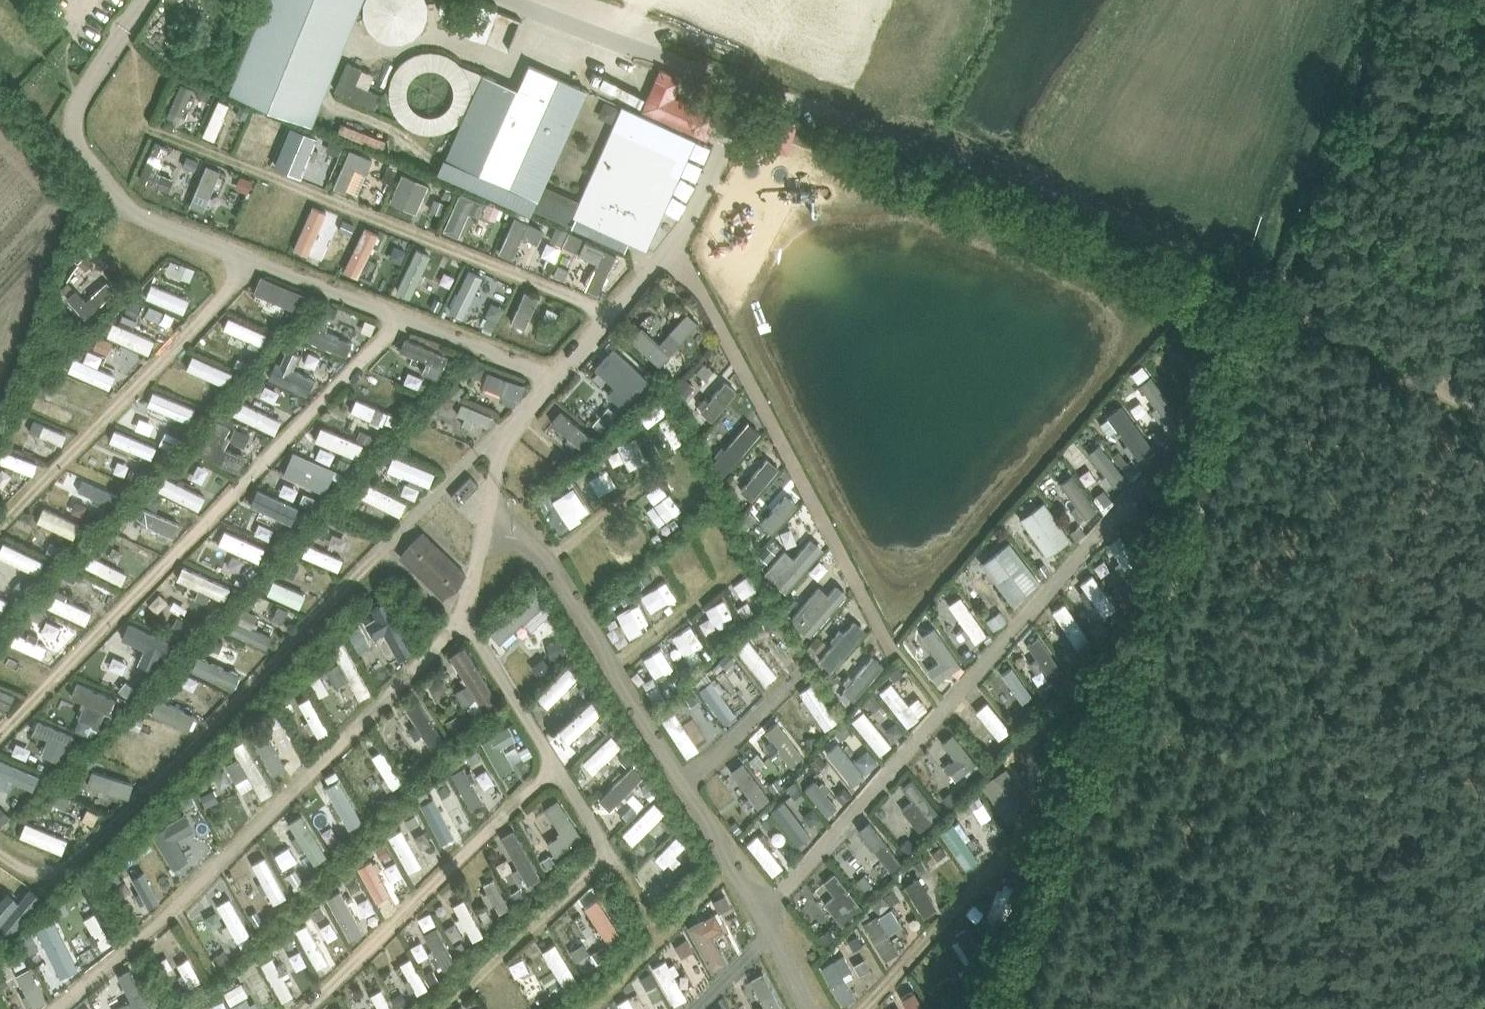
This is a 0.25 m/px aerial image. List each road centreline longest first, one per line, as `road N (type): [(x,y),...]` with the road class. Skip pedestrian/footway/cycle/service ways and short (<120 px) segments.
road 1 (track): [(1280,290),(1015,1008)]
road 2 (track): [(1280,290),(1392,0)]
road 3 (unclassified): [(744,92),(503,0)]
road 4 (track): [(1484,415),(1280,290)]

